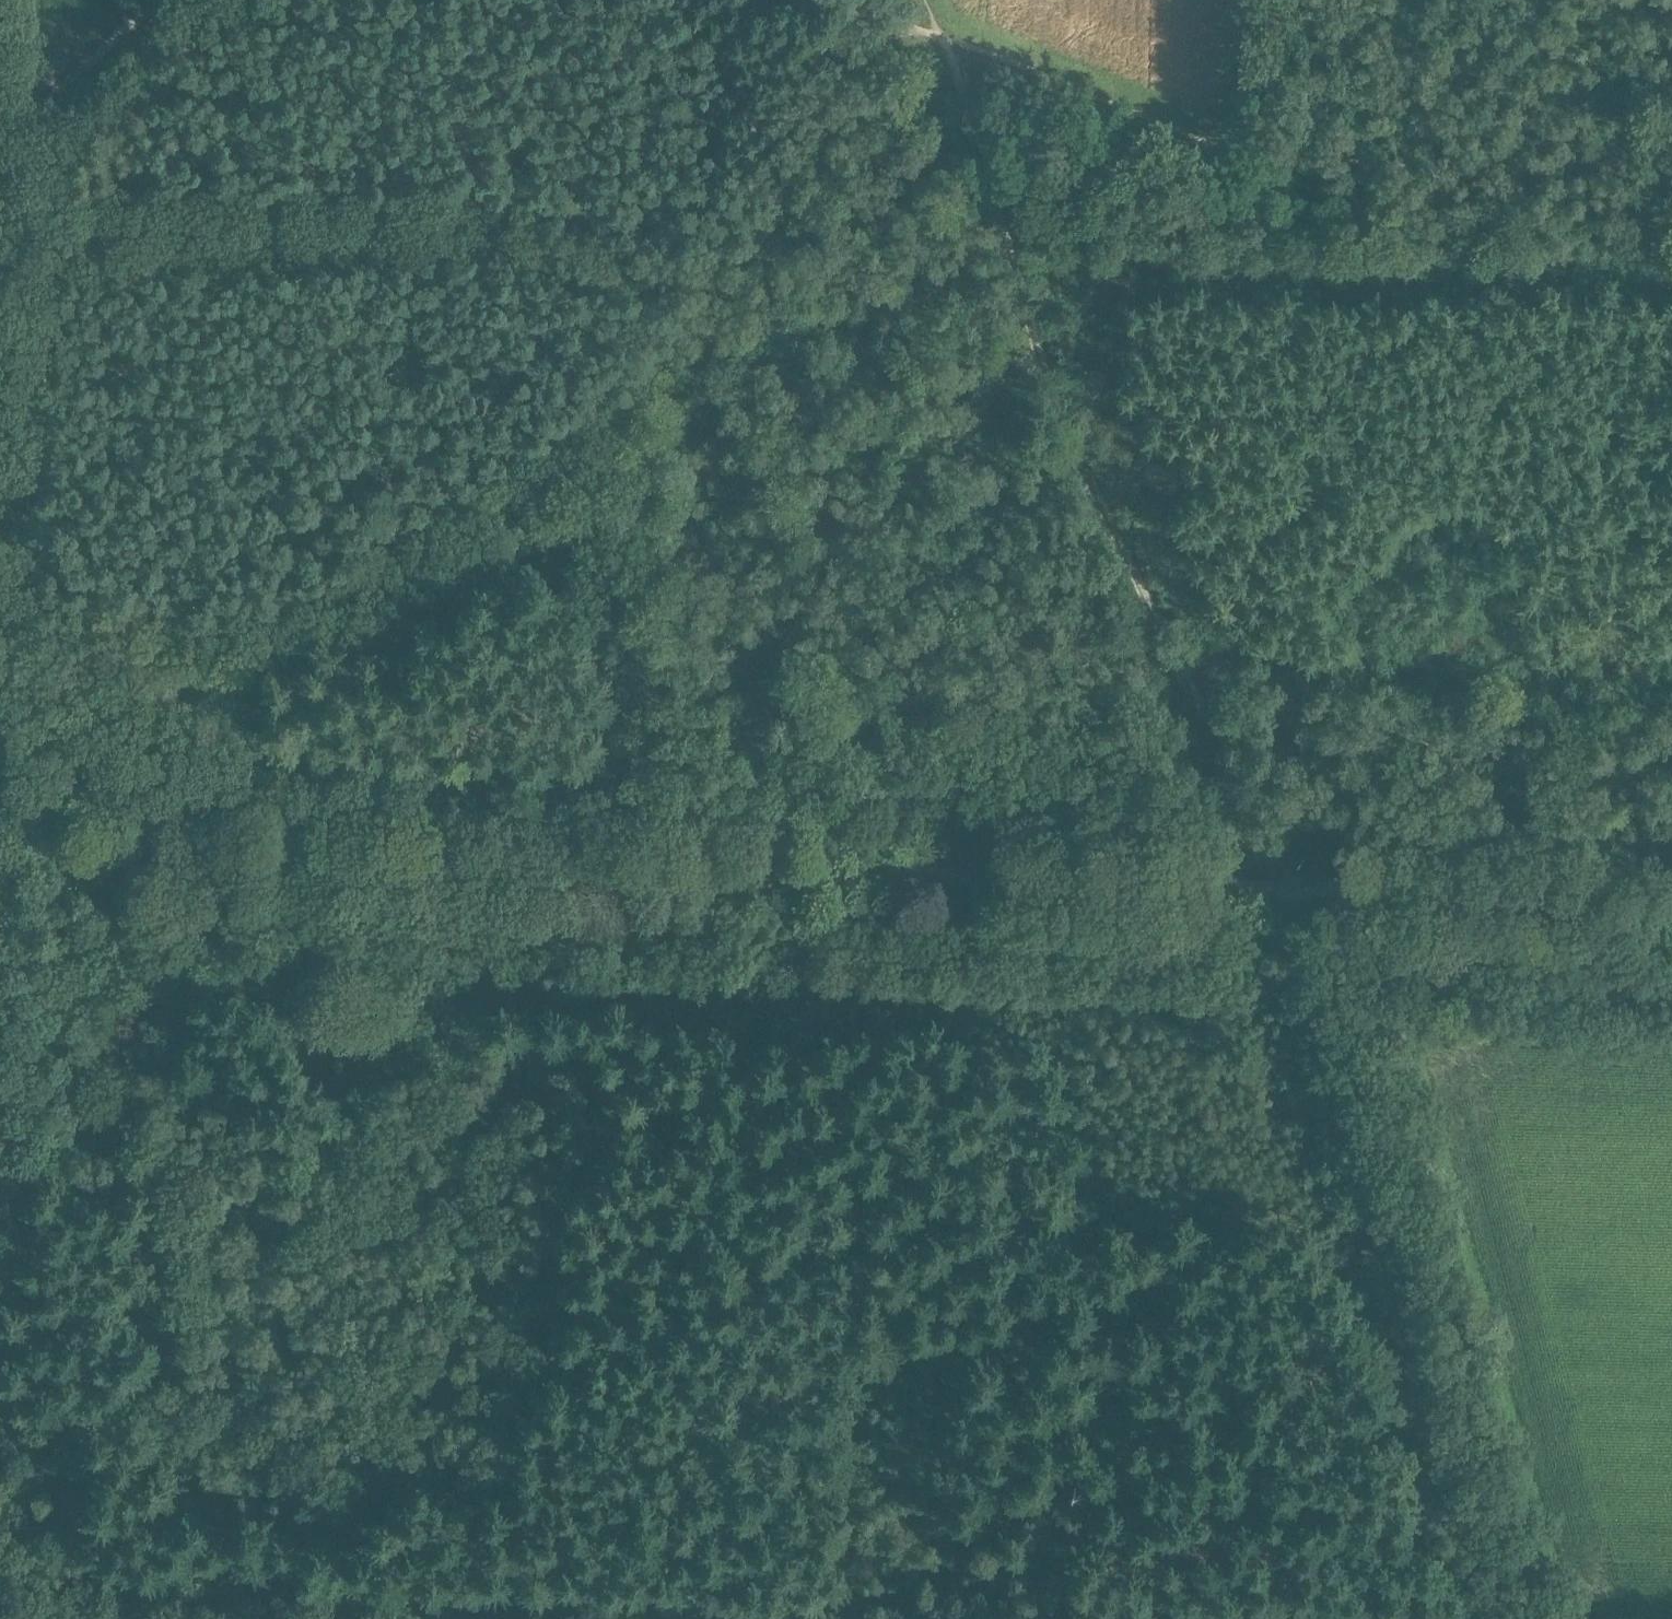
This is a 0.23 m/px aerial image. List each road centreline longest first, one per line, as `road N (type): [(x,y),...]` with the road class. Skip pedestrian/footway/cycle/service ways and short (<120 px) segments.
road 1 (track): [(0,859),(1271,905)]
road 2 (track): [(1271,905),(1046,327),(907,0)]
road 3 (track): [(1271,905),(1671,914)]

